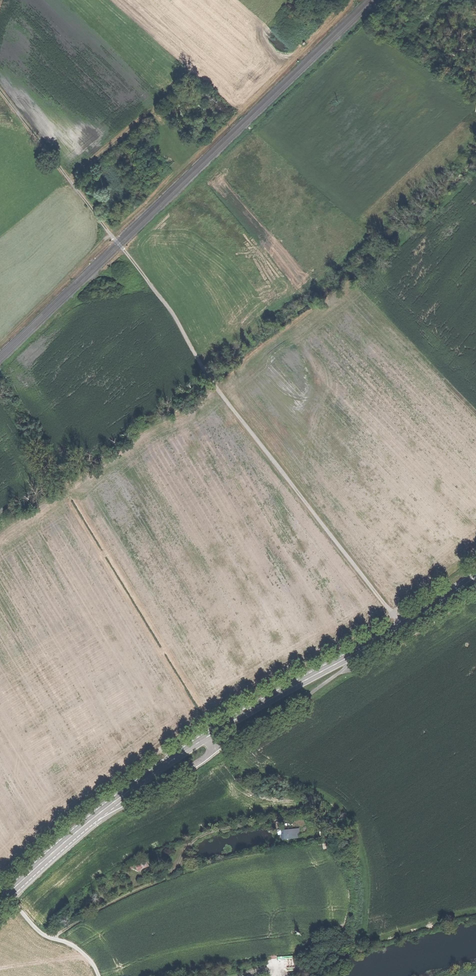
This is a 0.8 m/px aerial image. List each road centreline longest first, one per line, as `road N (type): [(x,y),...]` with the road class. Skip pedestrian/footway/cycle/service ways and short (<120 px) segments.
road 1 (track): [(0,89),(166,305),(209,379),(402,626)]
road 2 (secondary): [(475,576),(182,753),(8,893)]
road 3 (track): [(227,743),(257,769),(320,794),(354,828),(368,869),(363,925),(371,936),(475,911)]
road 4 (track): [(0,346),(111,235)]
road 5 (track): [(55,939),(179,866)]
road 6 (unclassified): [(99,975),(85,954),(36,929),(8,893)]

